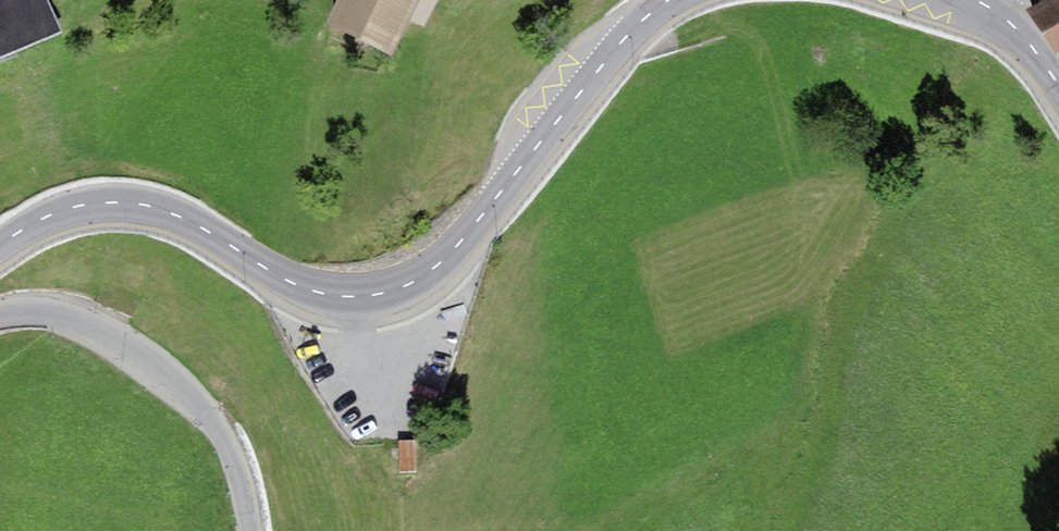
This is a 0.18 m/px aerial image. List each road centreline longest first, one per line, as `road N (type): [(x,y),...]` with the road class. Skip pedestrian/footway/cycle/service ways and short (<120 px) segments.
road 1 (secondary): [(669,0),(610,55),(456,248),(408,285),(365,296),(324,295),(283,279),(186,219),(120,202),(60,211),(0,245)]
road 2 (tertiary): [(252,530),(236,465),(193,400),(86,323),(47,312),(0,316)]

